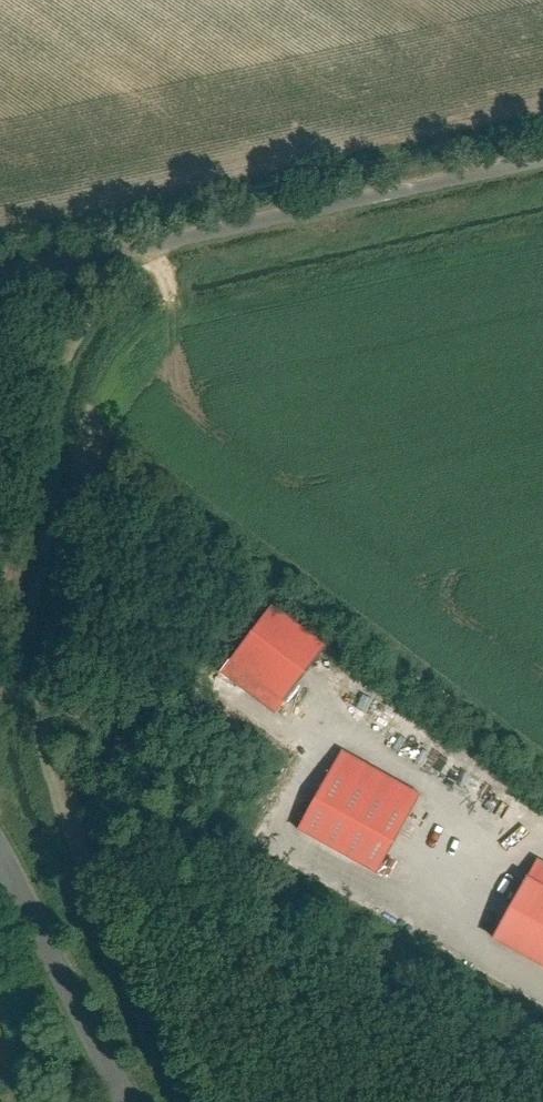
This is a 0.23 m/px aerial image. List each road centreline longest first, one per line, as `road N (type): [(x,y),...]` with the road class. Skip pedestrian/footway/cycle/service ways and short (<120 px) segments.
road 1 (unclassified): [(542,160),(0,279)]
road 2 (unclassified): [(125,1101),(0,862)]

